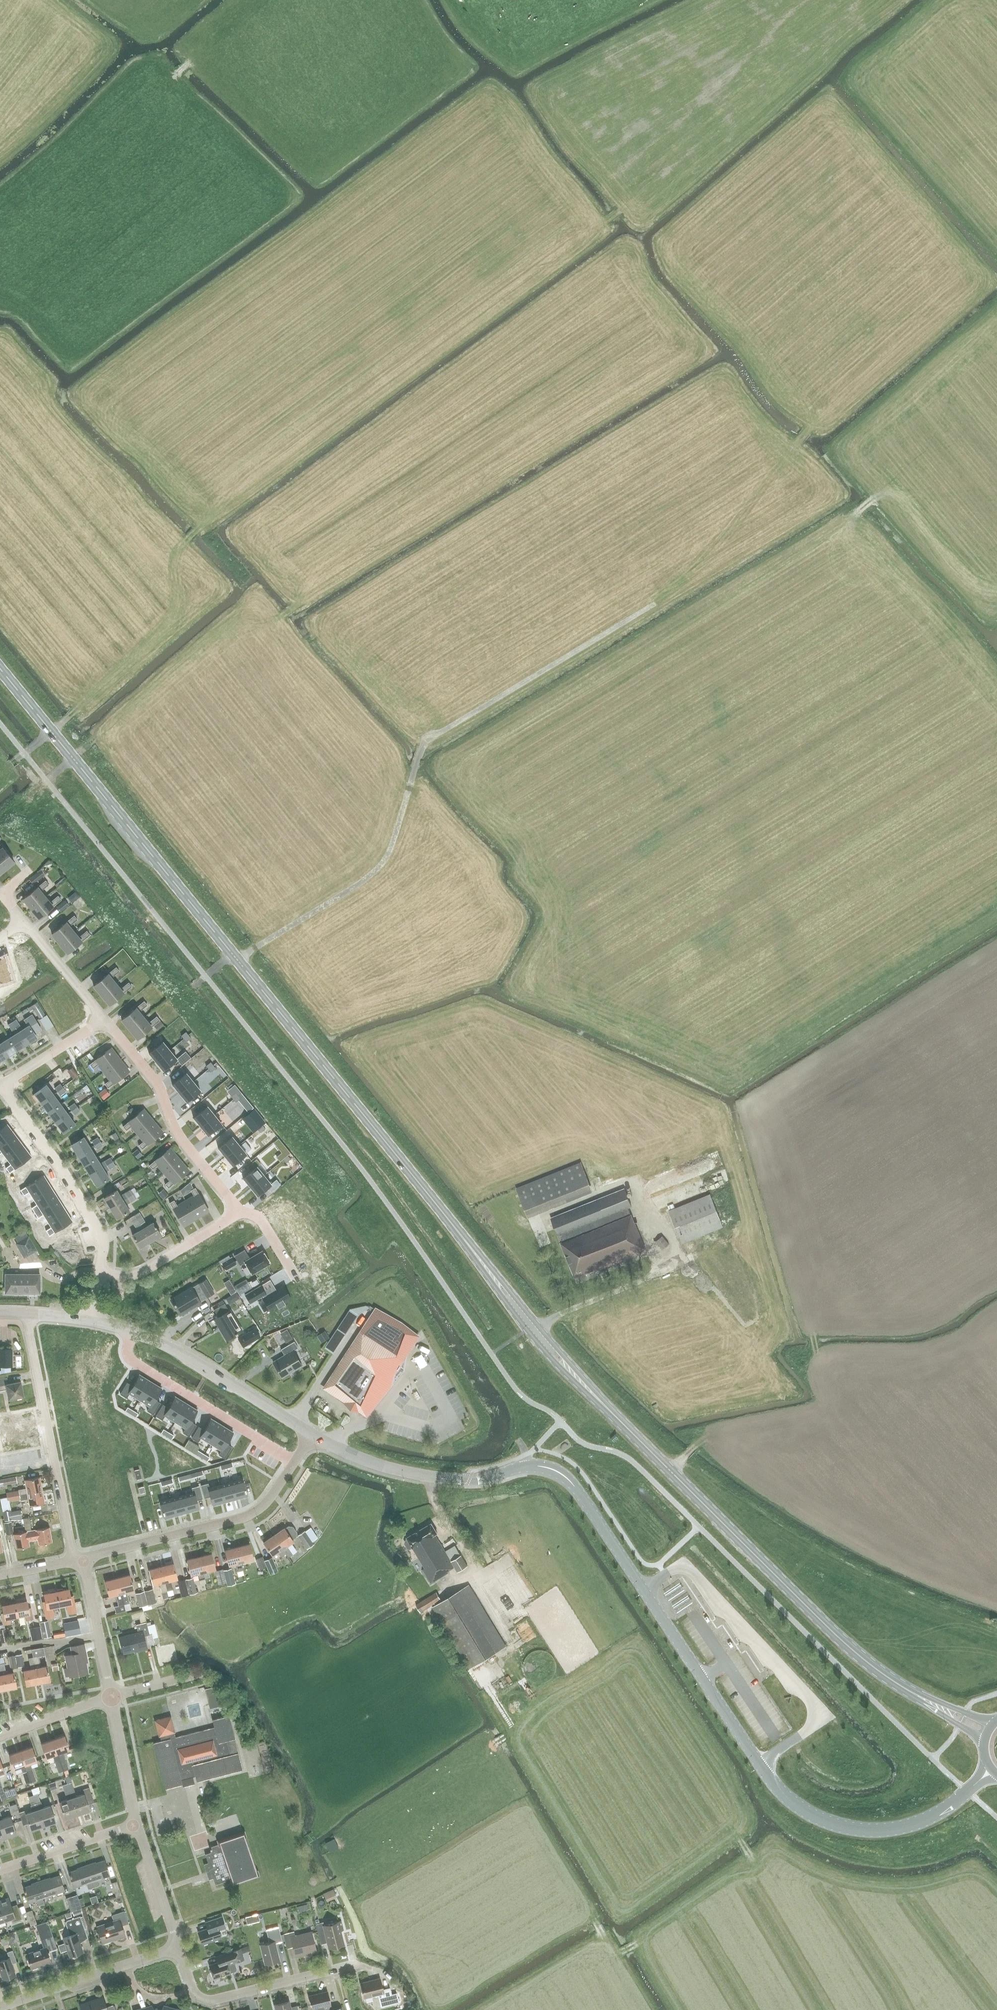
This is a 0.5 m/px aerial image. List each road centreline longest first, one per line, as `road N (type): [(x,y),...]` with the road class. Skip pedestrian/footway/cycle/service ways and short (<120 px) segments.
road 1 (primary): [(467,1243),(0,669)]
road 2 (tertiary): [(477,1479),(541,1467),(571,1483),(760,1765),(802,1809),(840,1825),(881,1830),(940,1814),(973,1788)]
road 3 (primary): [(837,1634),(594,1394)]
road 4 (residential): [(75,1561),(28,1315)]
road 5 (residential): [(84,1559),(247,1516),(294,1462)]
road 6 (residential): [(103,1020),(156,1083),(177,1136),(239,1213)]
road 7 (residential): [(294,1462),(135,1364),(127,1350),(132,1332)]
road 8 (residential): [(100,1273),(98,1230),(2,1085)]
road 9 (residential): [(355,1963),(207,2001),(195,1994),(179,1948)]
road 10 (tertiary): [(311,1436),(188,1354),(132,1332)]
road 11 (primary): [(467,1243),(546,1353),(594,1394)]
road 12 (primary): [(594,1394),(467,1243)]
road 13 (residential): [(179,1948),(0,2007)]
road 14 (tertiary): [(477,1479),(393,1470),(311,1436)]
road 15 (residential): [(100,1273),(151,1268),(239,1213)]
road 16 (residential): [(0,1872),(137,1825)]
road 17 (residential): [(112,1697),(84,1559)]
road 18 (residential): [(137,1825),(112,1697)]
road 19 (residential): [(179,1948),(137,1825)]
road 20 (residential): [(24,921),(103,1020)]

